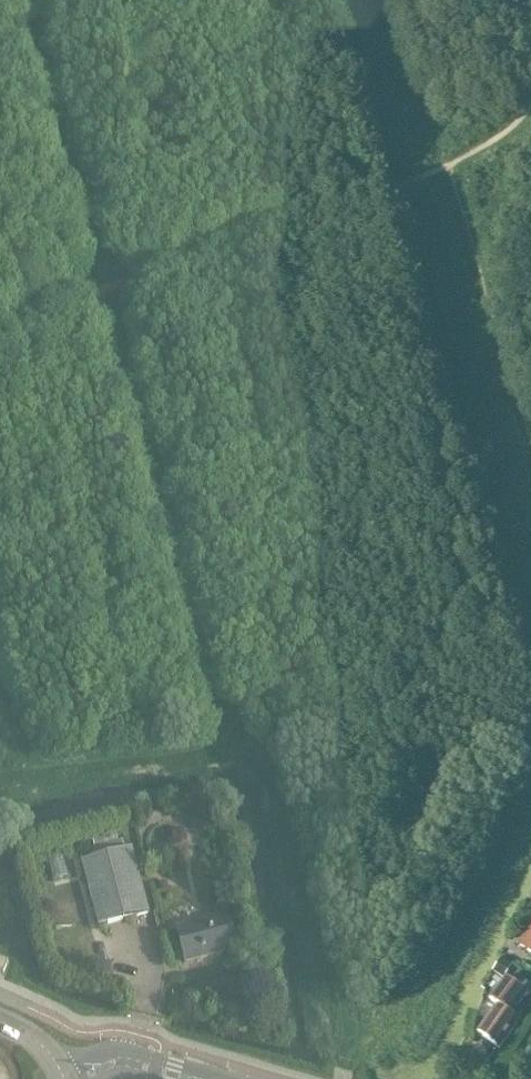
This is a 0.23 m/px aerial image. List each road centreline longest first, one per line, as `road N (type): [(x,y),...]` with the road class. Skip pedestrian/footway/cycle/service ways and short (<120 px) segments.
road 1 (track): [(348,1078),(353,1064),(420,1023),(530,818)]
road 2 (tertiary): [(211,1078),(125,1050),(59,1066)]

